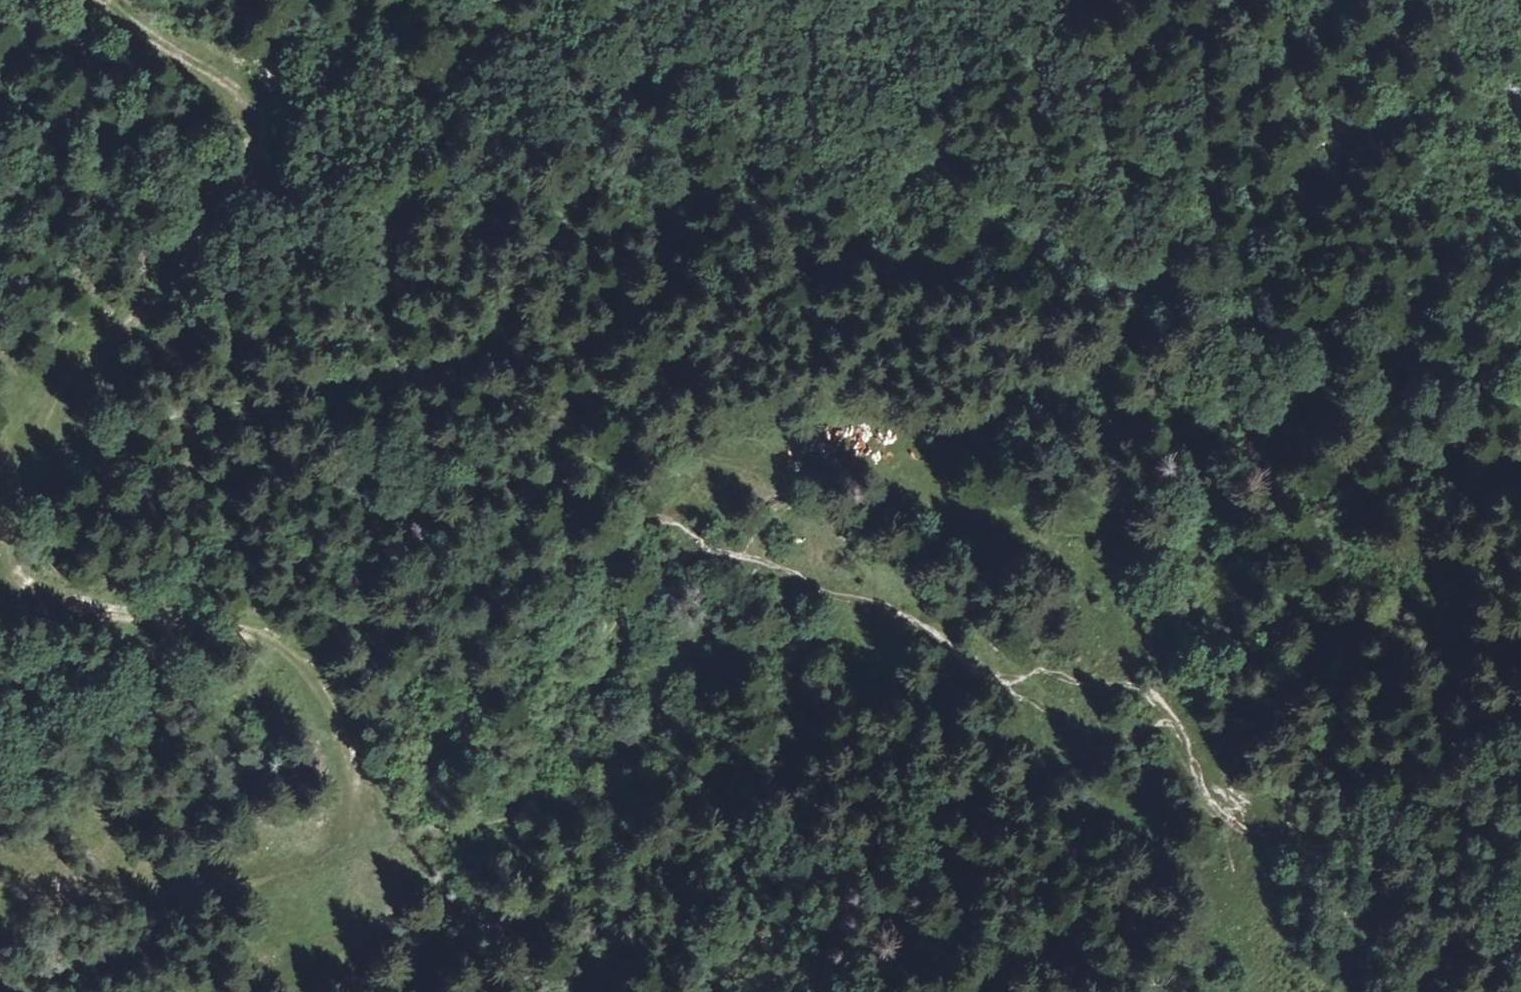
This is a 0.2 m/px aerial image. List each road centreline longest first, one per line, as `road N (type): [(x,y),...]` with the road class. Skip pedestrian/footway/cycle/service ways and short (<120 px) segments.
road 1 (track): [(0,883),(251,888),(363,871),(355,771),(294,642),(118,614),(28,569),(29,424),(53,364),(248,196),(267,140),(255,98),(129,0)]

